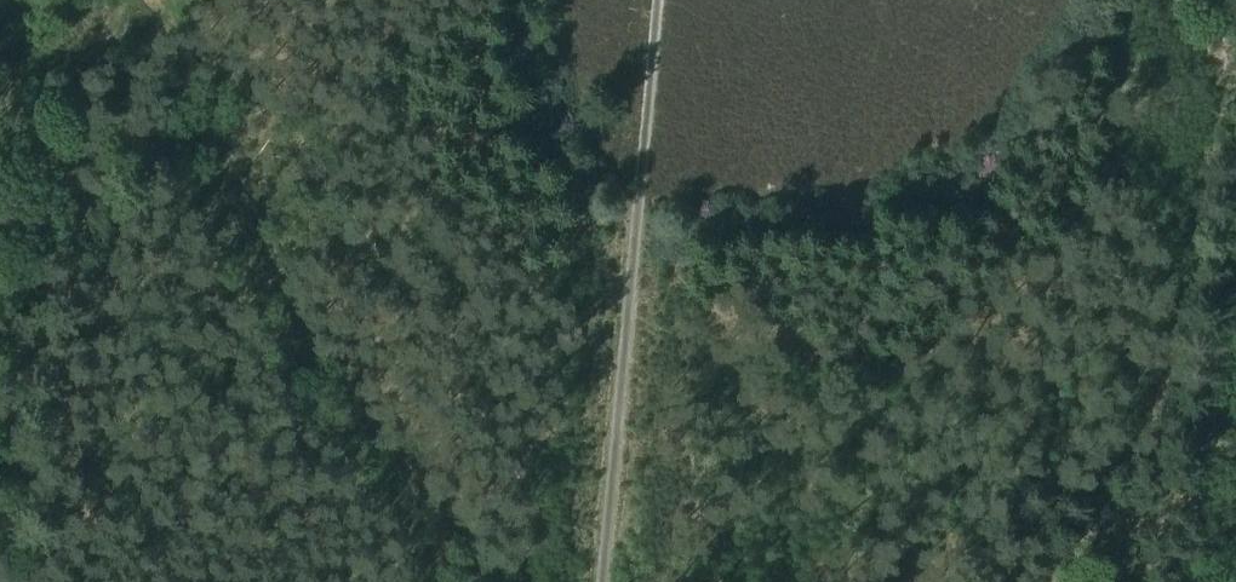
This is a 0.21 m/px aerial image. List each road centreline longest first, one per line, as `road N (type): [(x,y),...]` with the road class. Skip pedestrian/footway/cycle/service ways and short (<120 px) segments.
road 1 (track): [(154,0),(233,179),(335,374),(487,581)]

